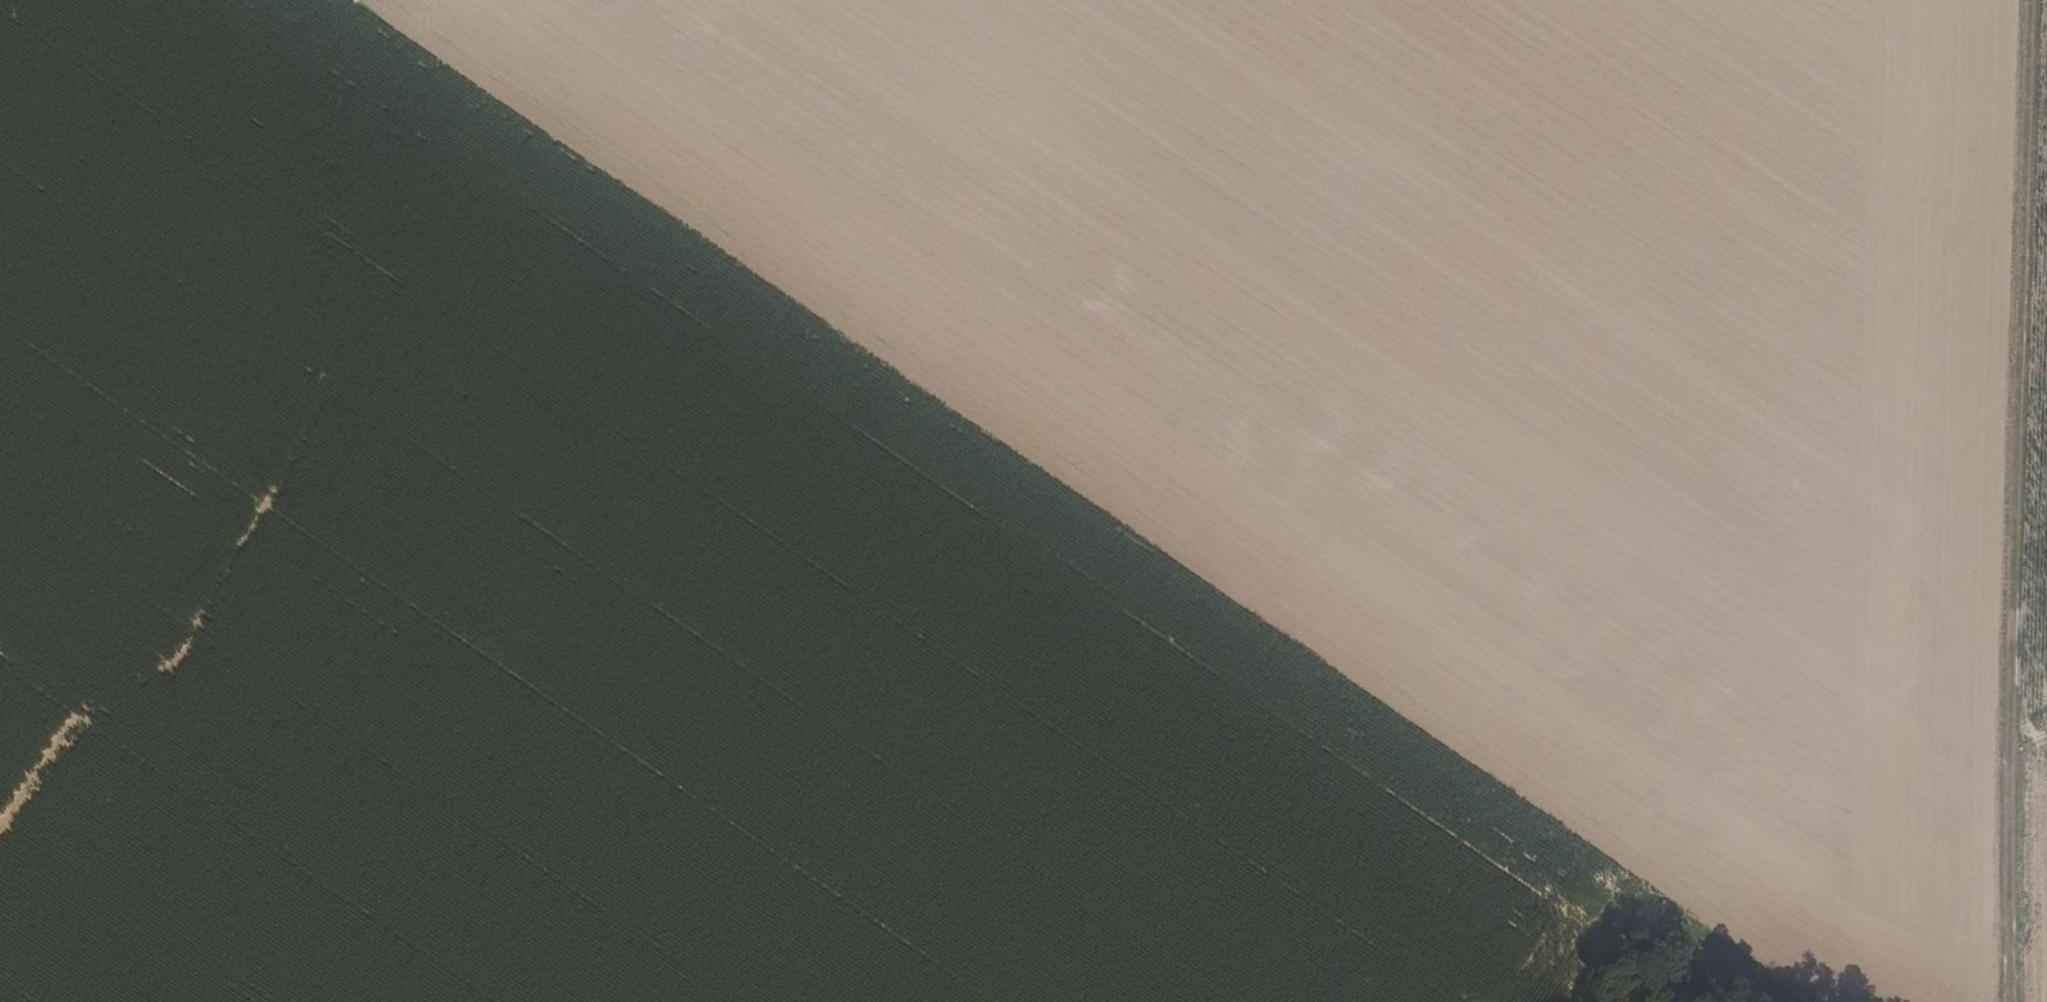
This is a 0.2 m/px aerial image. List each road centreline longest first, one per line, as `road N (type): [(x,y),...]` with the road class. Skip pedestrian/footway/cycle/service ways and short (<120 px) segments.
road 1 (track): [(2031,0),(2008,851),(2011,1001)]

